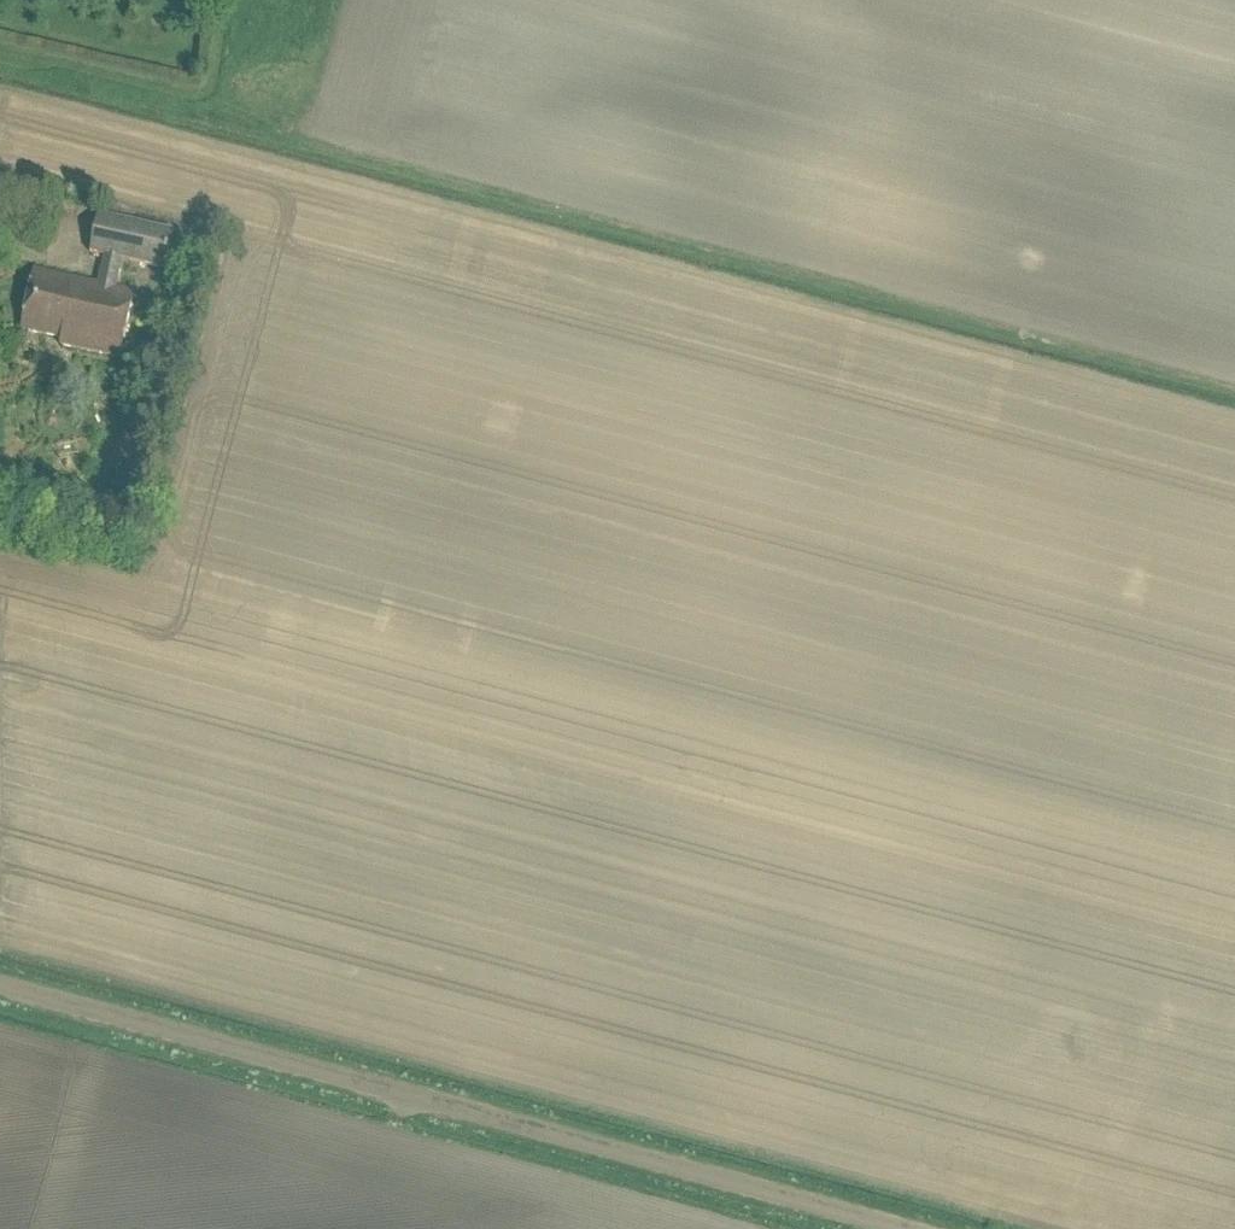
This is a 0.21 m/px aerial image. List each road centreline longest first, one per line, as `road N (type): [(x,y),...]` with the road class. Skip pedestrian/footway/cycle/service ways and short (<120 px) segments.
road 1 (unclassified): [(883,1228),(0,986)]

